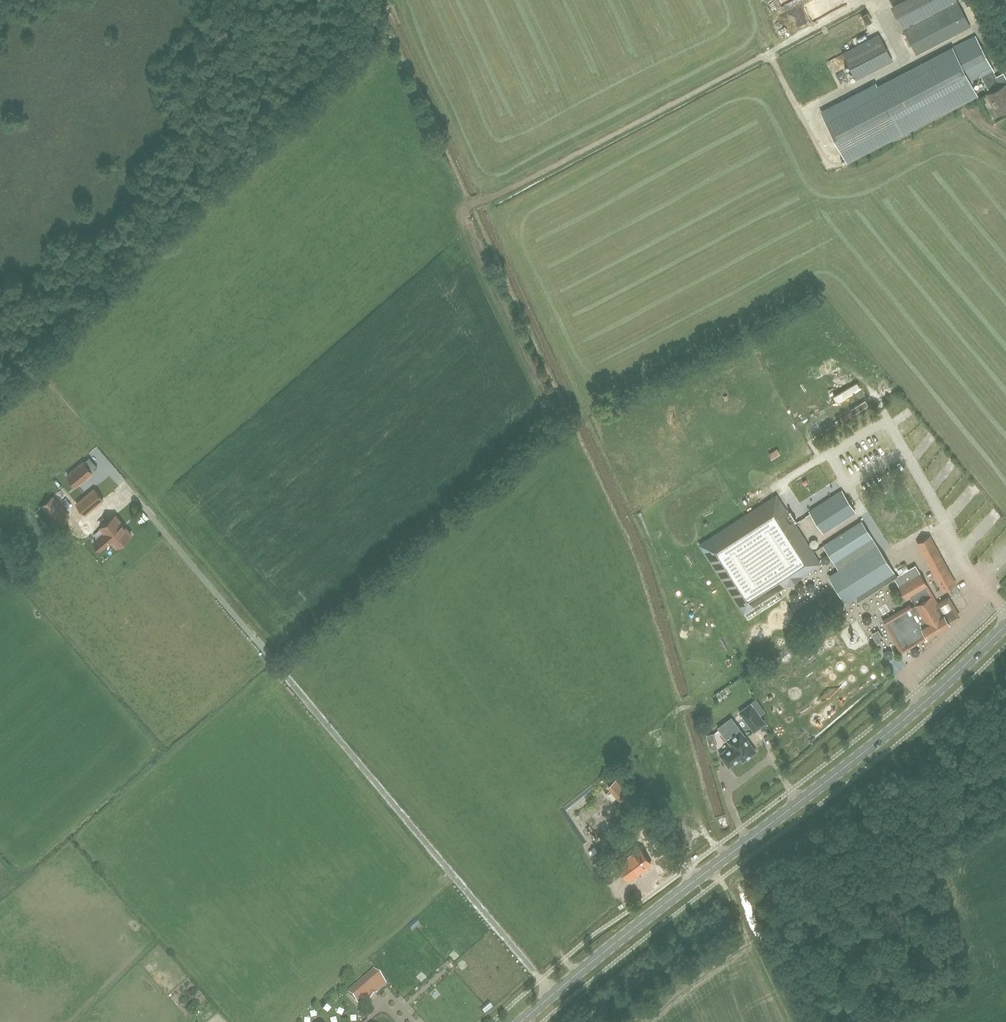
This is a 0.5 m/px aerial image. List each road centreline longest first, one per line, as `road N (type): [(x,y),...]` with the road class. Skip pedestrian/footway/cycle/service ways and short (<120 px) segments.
road 1 (primary): [(523,1021),(927,700),(1005,623)]

